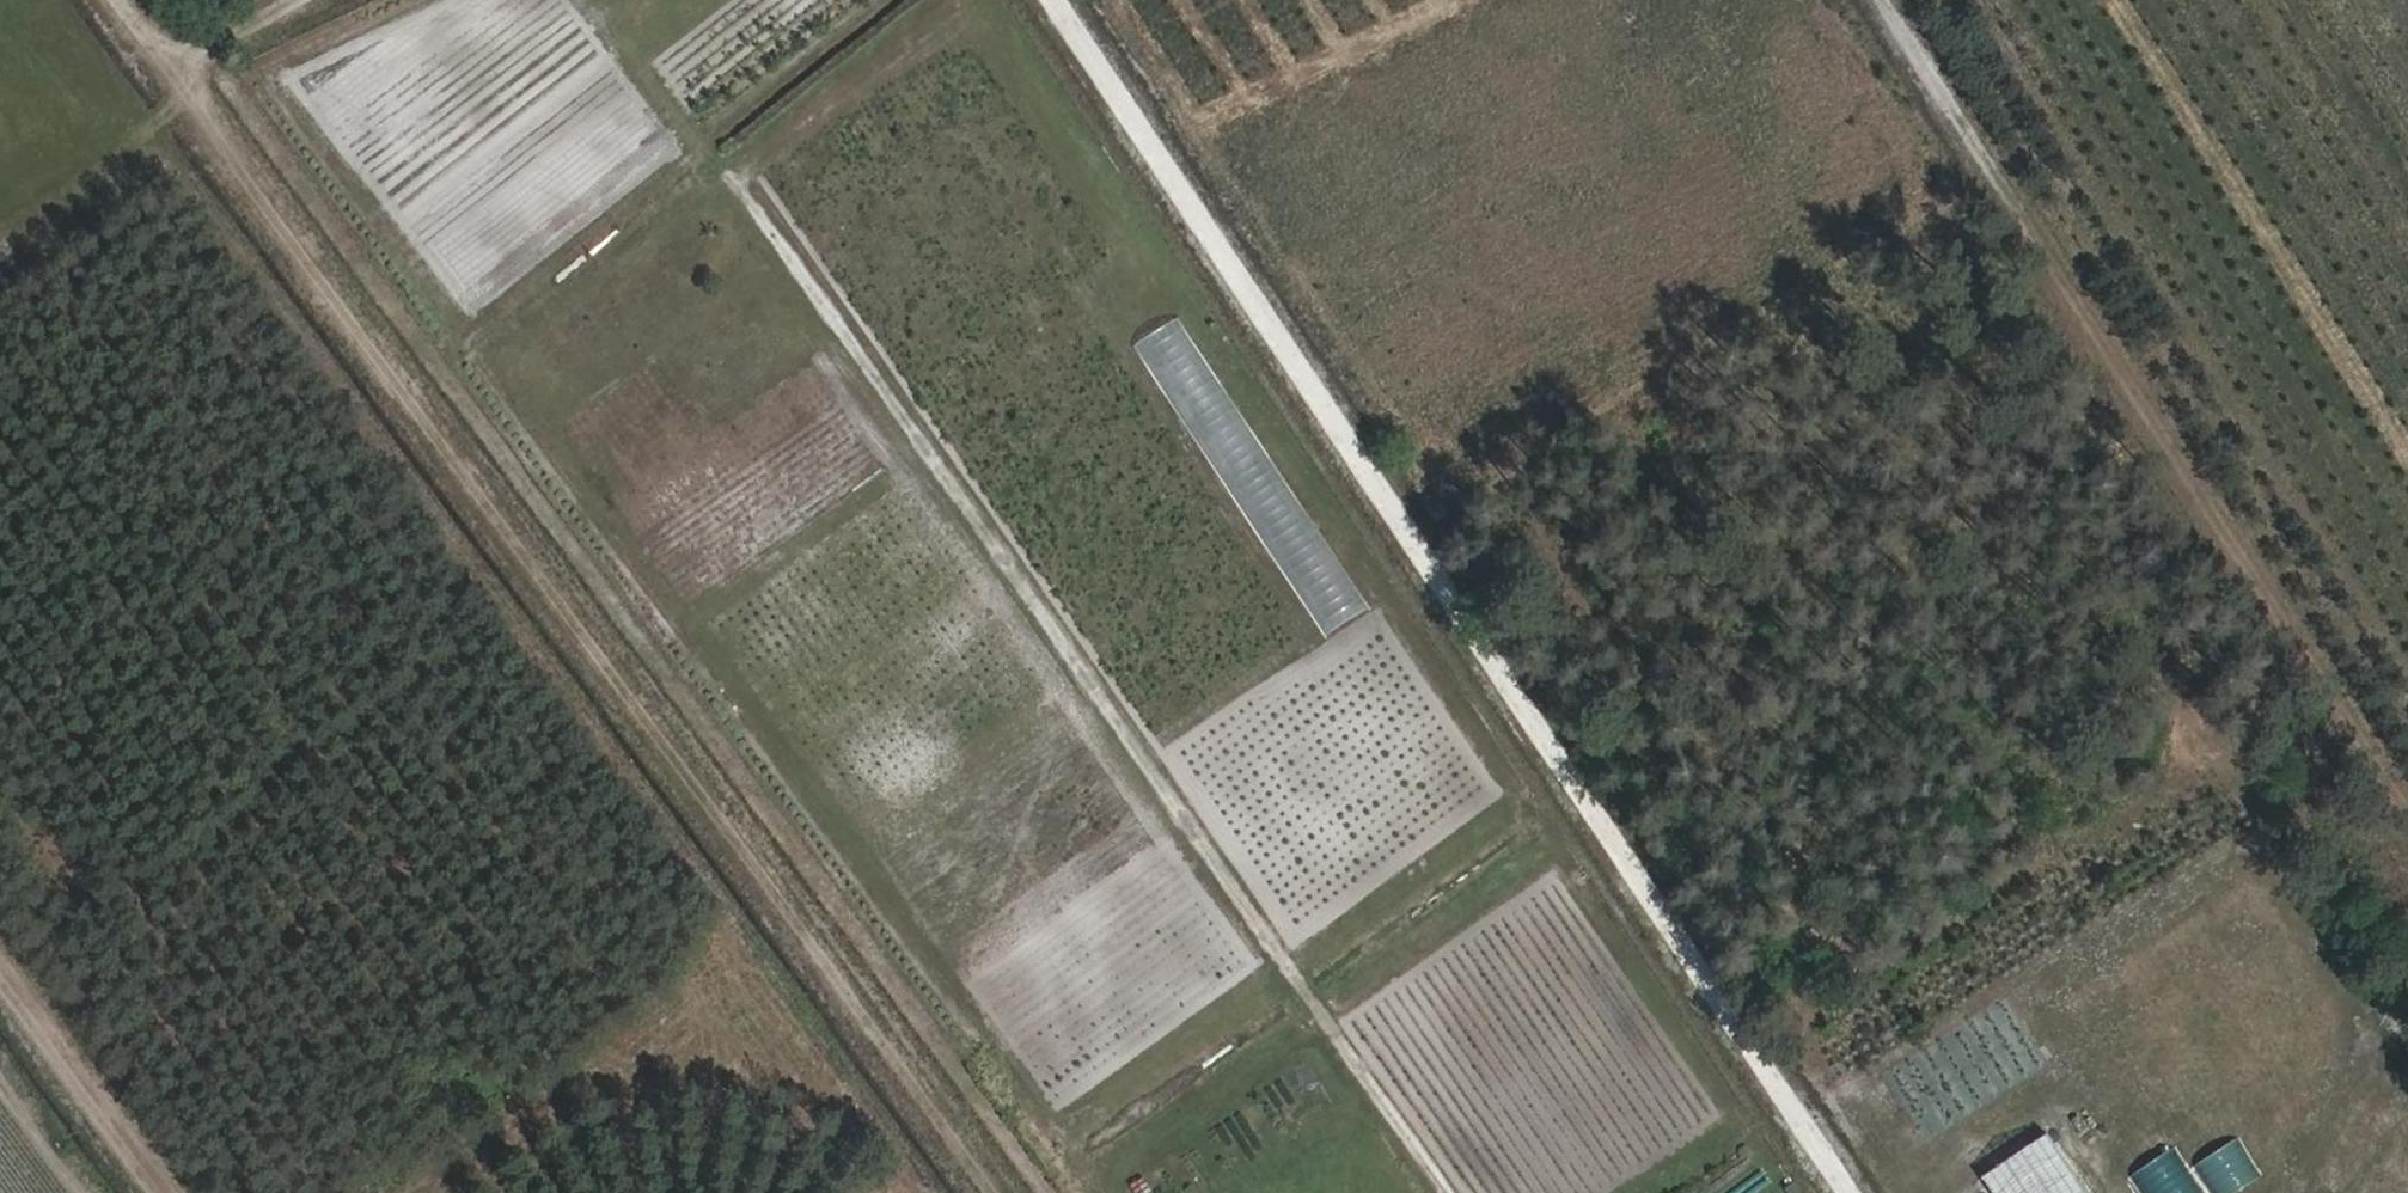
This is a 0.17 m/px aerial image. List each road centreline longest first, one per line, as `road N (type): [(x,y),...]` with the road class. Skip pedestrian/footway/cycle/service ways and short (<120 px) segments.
road 1 (track): [(1060,0),(1847,1192)]
road 2 (track): [(162,71),(984,1192)]
road 3 (track): [(1888,0),(2407,803)]
road 4 (track): [(0,976),(158,1192)]
road 5 (track): [(110,0),(162,71),(305,0)]

